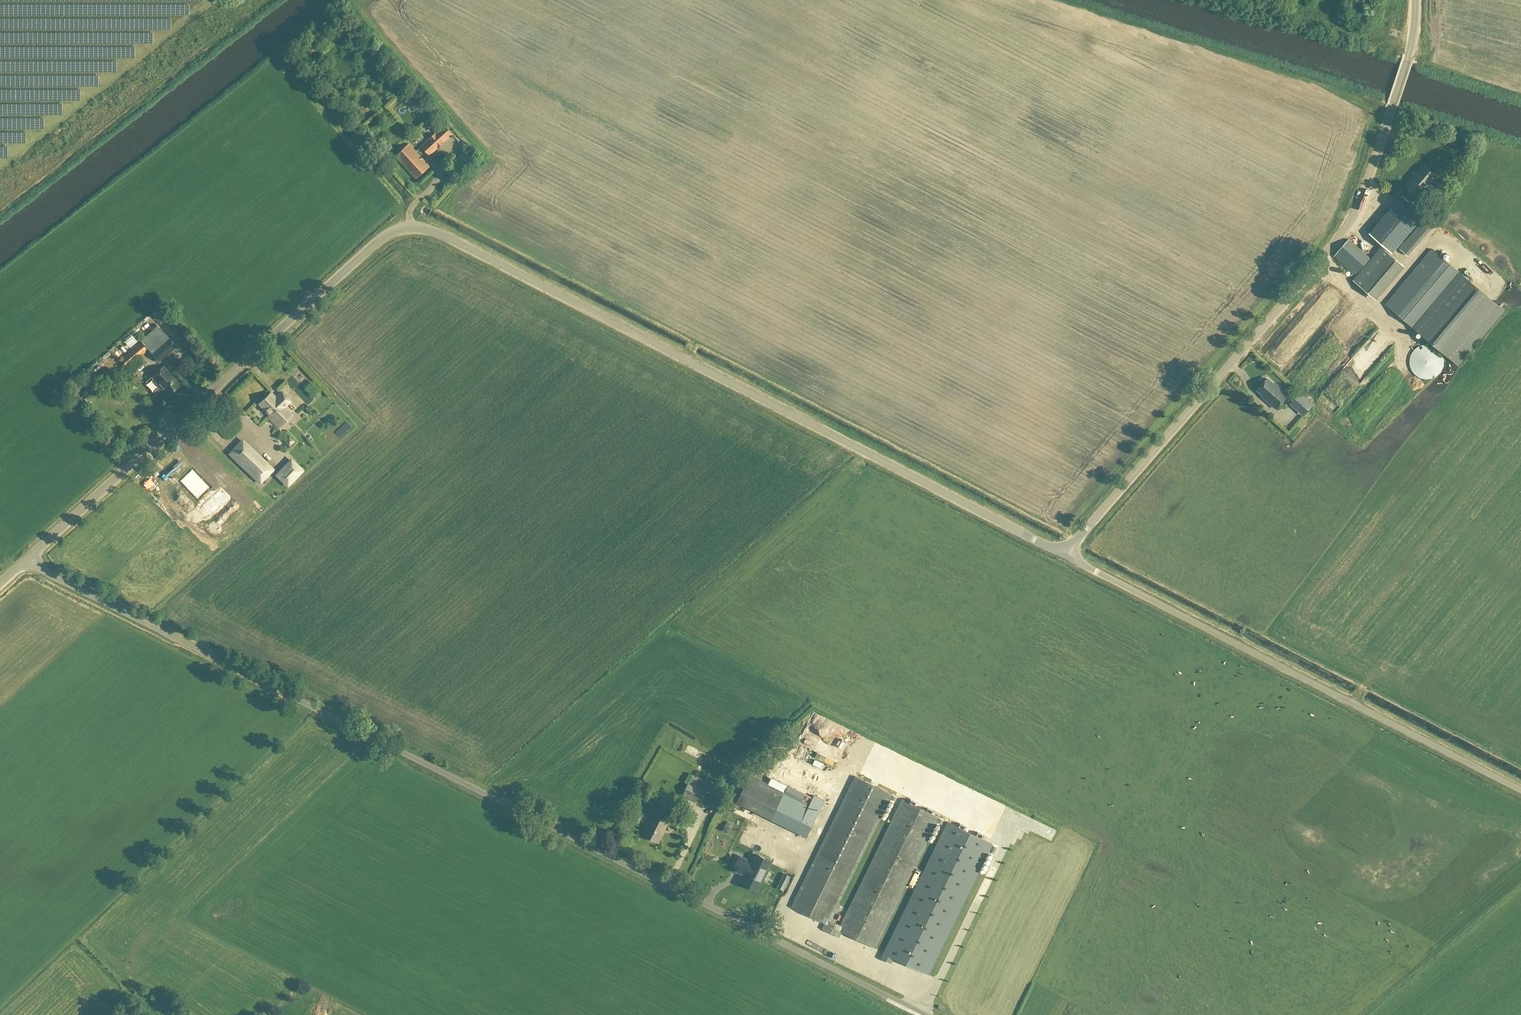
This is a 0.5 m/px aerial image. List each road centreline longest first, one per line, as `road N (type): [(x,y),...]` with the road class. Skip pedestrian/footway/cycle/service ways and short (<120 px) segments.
road 1 (unclassified): [(22,565),(380,242),(419,230),(1062,555)]
road 2 (unclassified): [(919,1014),(22,565)]
road 3 (unclassified): [(1062,555),(1347,226),(1408,58),(1415,0)]
road 4 (unclassified): [(1520,791),(1062,555)]

